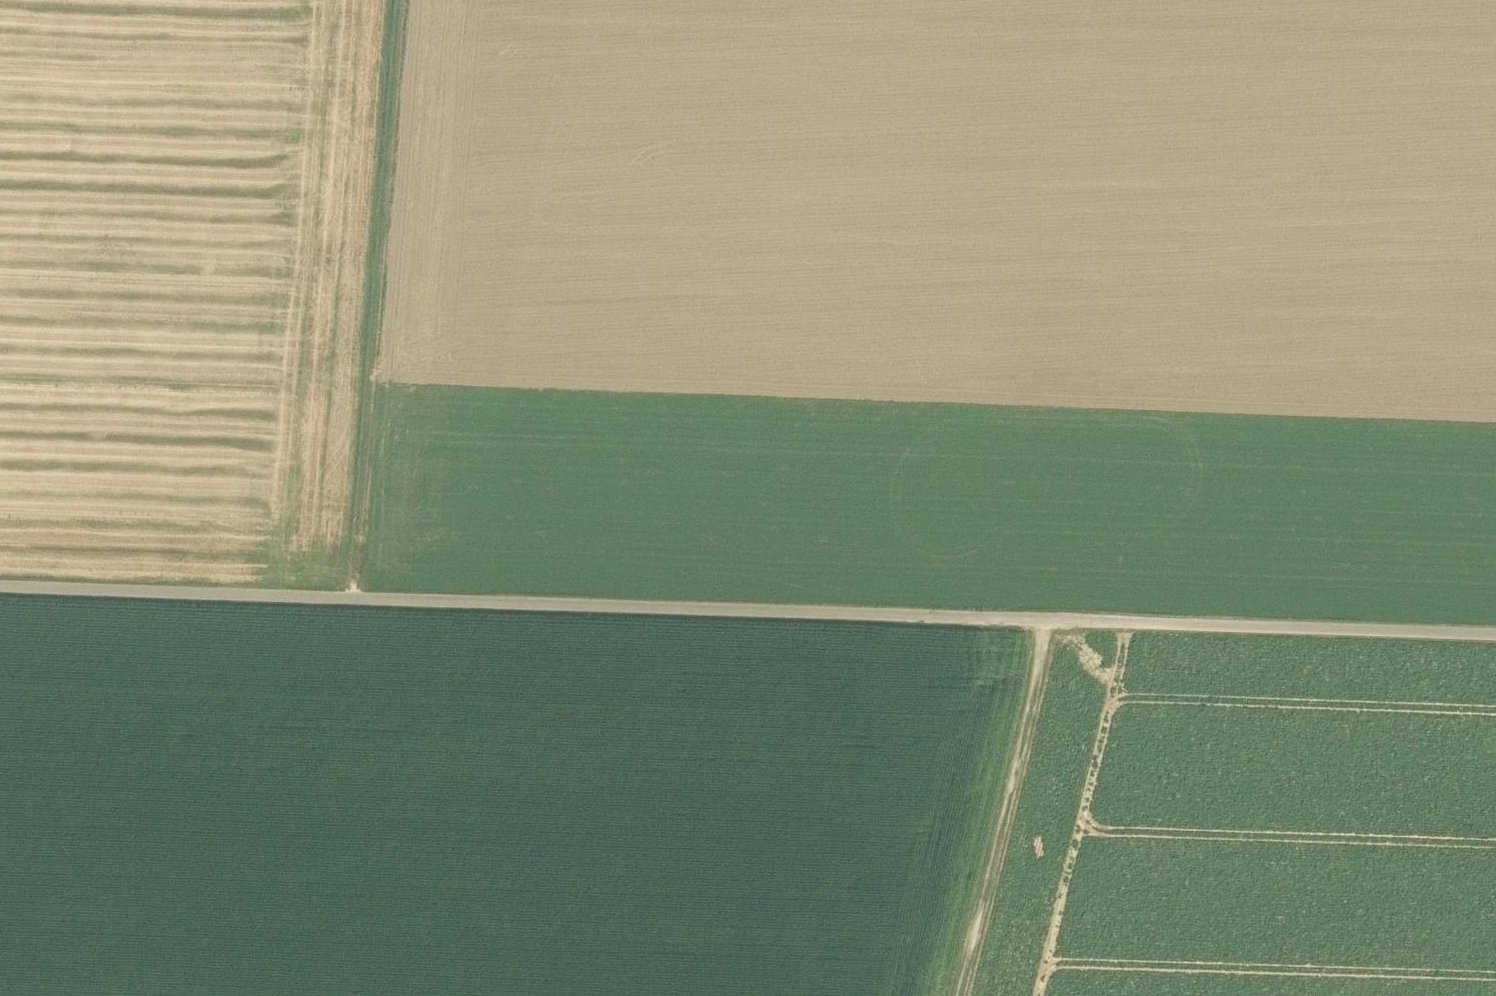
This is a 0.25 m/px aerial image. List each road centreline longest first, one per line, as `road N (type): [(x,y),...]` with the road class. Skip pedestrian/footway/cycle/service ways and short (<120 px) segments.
road 1 (track): [(0,586),(1495,634)]
road 2 (track): [(399,0),(352,597)]
road 3 (track): [(955,995),(1048,619)]

